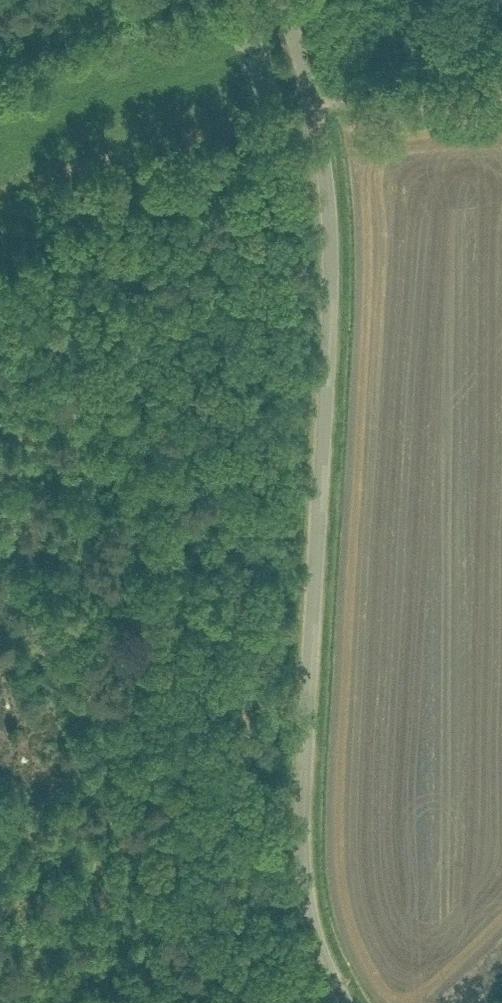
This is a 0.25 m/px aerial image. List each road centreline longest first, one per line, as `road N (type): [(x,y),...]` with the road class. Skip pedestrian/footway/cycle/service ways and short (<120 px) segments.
road 1 (unclassified): [(350,1002),(325,950),(304,863),(332,269),(316,111),(285,0)]

